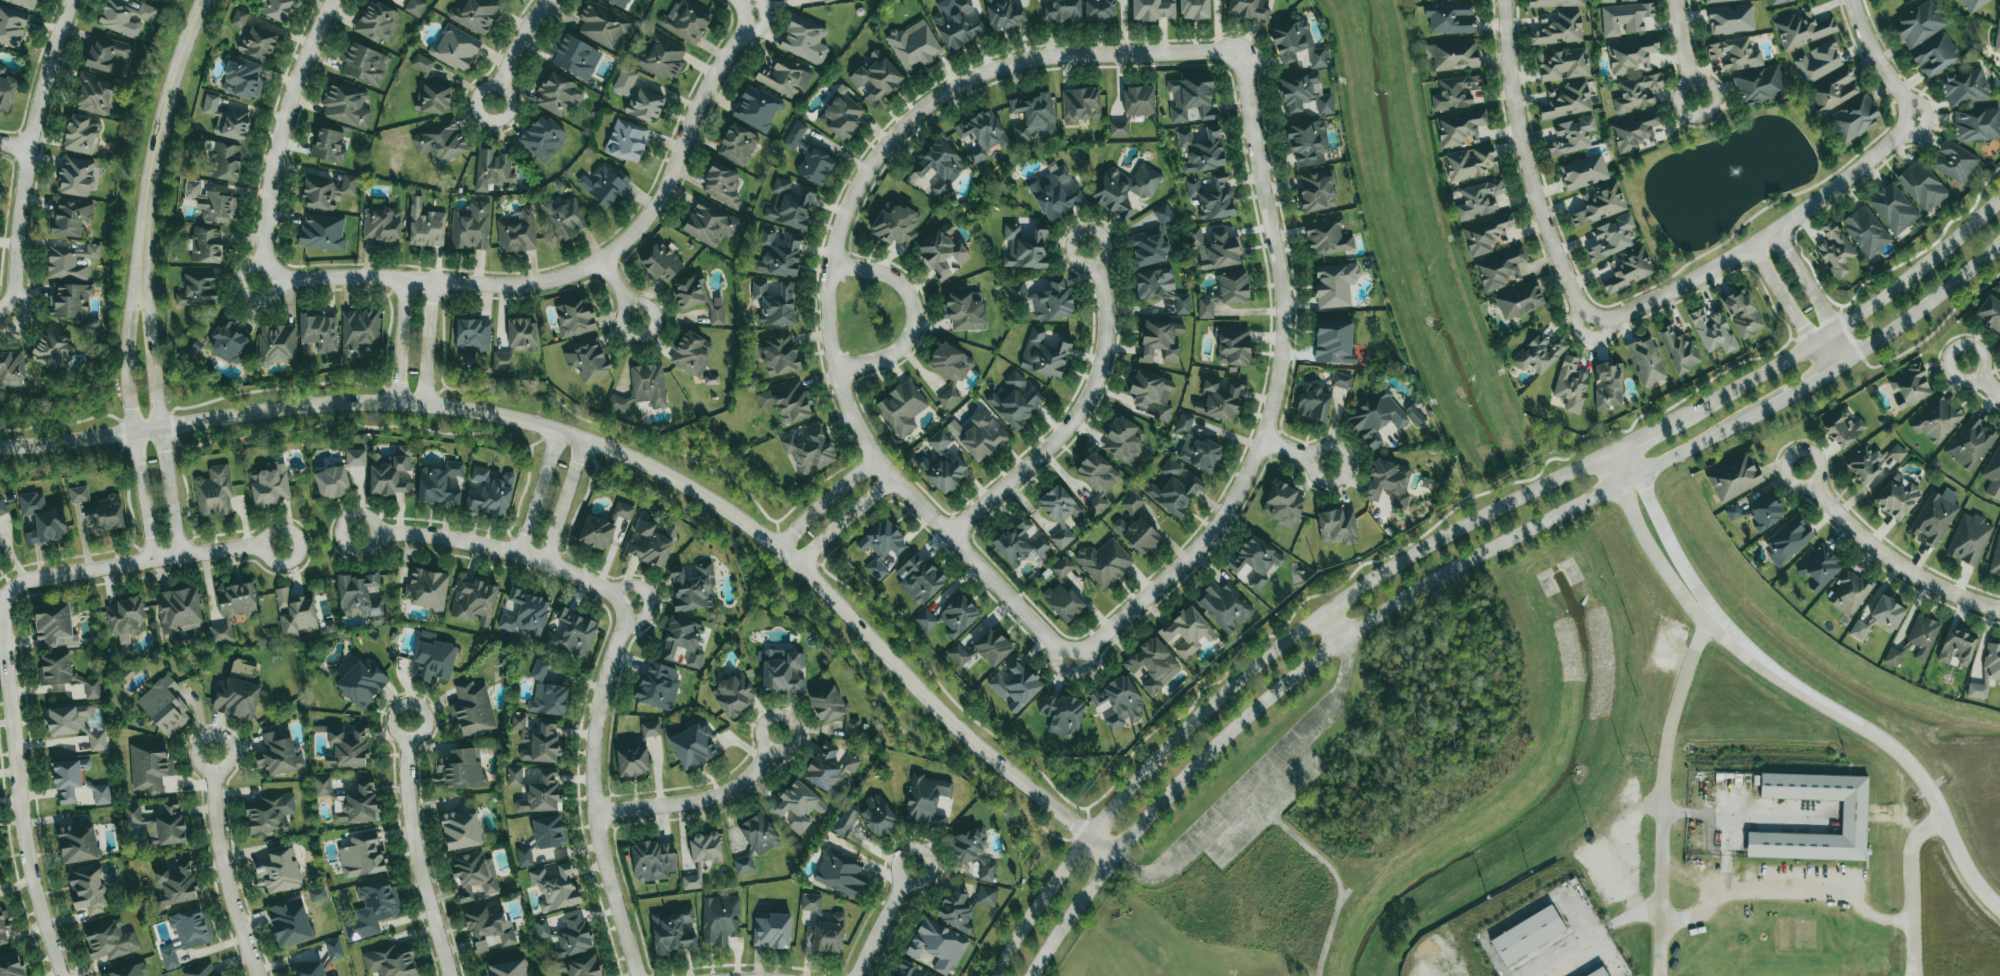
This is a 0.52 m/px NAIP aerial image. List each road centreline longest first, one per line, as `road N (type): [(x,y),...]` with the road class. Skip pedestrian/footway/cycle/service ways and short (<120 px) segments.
road 1 (tertiary): [(1112,856),(1012,778),(757,532),(583,439),(483,413),(363,402),(0,449)]
road 2 (tertiary): [(1999,195),(1941,253),(1836,329),(1429,545),(1301,629),(1197,716),(1086,836)]
road 3 (residential): [(1071,661),(873,461),(835,371),(828,267),(872,162),(936,95),(998,67),(1044,59),(1239,51)]
road 4 (tertiary): [(1112,856),(1328,647),(1431,581),(1763,410)]
road 5 (residential): [(1071,661),(1170,577),(1224,517),(1263,440),(1284,353),(1282,295),(1239,51)]
road 6 (residential): [(754,13),(707,81),(659,200),(601,262),(531,284),(284,279),(269,266)]
road 7 (tertiary): [(1712,616),(1754,661),(1908,763),(1956,851),(1999,907)]
road 8 (residential): [(616,602),(622,626),(595,720),(593,813),(636,975)]
road 9 (residential): [(1590,326),(1752,246),(1910,120)]
road 10 (residential): [(1,604),(27,859),(60,975)]
road 11 (residential): [(1712,616),(1683,674),(1658,801),(1660,975)]
road 12 (residential): [(948,538),(1065,432),(1087,400),(1105,324),(1087,248)]
road 13 (residential): [(1590,326),(1533,189),(1506,55),(1508,0)]
road 14 (residential): [(71,0),(21,181),(10,316)]
road 15 (residential): [(1,604),(17,587),(149,560),(281,546)]
road 16 (residential): [(269,266),(273,159),(295,80),(331,0)]
road 17 (residential): [(359,533),(517,553),(596,583),(616,602)]
road 18 (residential): [(446,975),(407,806),(408,723)]
road 19 (residential): [(1999,609),(1918,578),(1836,512),(1801,468)]
road 20 (tertiary): [(143,234),(149,164),(203,0)]
road 21 (residential): [(258,975),(224,875),(211,753)]
road 22 (residential): [(593,813),(723,795),(744,781),(778,735)]
road 23 (residential): [(835,371),(901,348),(911,314),(900,282),(828,267)]
road 24 (tertiary): [(1613,448),(1613,484),(1647,544),(1694,607),(1712,616)]
road 25 (tertiary): [(143,234),(123,362),(131,433)]
road 26 (tertiary): [(1842,363),(1940,297),(1999,240)]
road 27 (tertiary): [(1712,616),(1635,472),(1613,448)]
road 28 (tertiary): [(162,427),(143,234)]
road 29 (residential): [(1913,975),(1911,850),(1944,821)]
road 30 (residential): [(1086,836),(994,975)]
road 31 (residential): [(1842,363),(1836,329),(1775,231)]
road 32 (residential): [(1752,246),(1813,343),(1842,363)]
road 33 (residential): [(1032,975),(1112,856)]
road 34 (residential): [(1910,120),(1860,28),(1854,0)]
road 35 (residential): [(180,556),(162,427)]
road 36 (residential): [(545,563),(583,439)]
road 37 (residential): [(558,430),(517,553)]
road 38 (residential): [(873,461),(779,550)]
road 39 (residential): [(131,433),(149,560)]
road 40 (residential): [(799,566),(891,480)]
road 41 (residential): [(424,406),(430,281)]
road 42 (residential): [(854,975),(914,866)]
road 43 (residential): [(404,280),(396,404)]
road 44 (residential): [(1986,384),(1980,351),(1955,349),(1948,358),(1957,380),(1986,384)]

